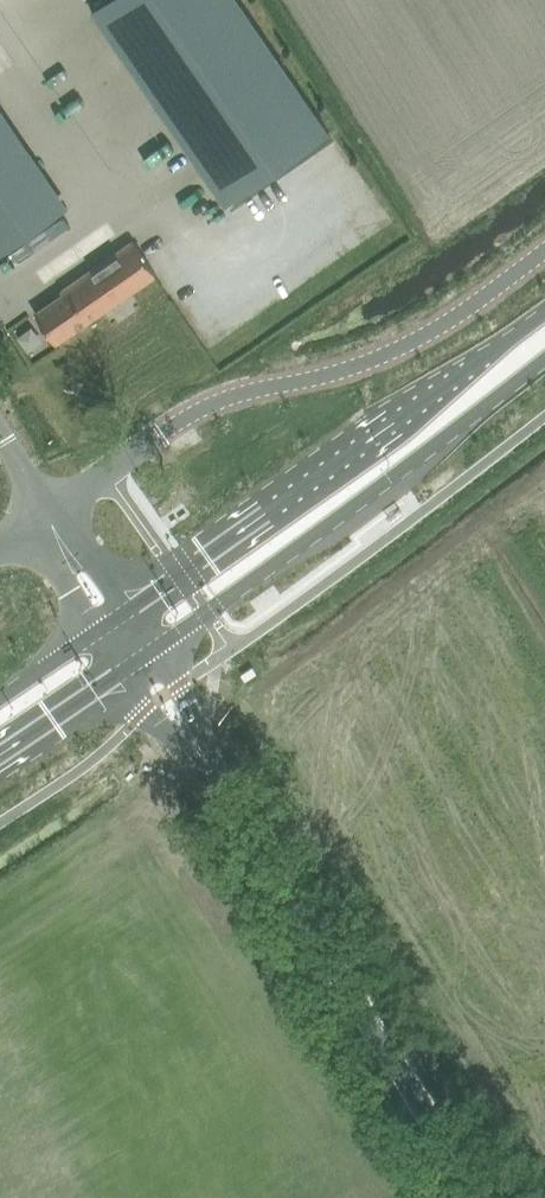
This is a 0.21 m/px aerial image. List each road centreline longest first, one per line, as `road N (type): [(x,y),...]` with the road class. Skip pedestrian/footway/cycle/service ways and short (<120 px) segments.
road 1 (unclassified): [(544,249),(421,337),(204,411),(48,517)]
road 2 (unclassified): [(483,1197),(205,758)]
road 3 (primary): [(544,312),(132,609)]
road 4 (primary): [(155,652),(544,357)]
road 5 (primary): [(0,755),(122,674)]
road 6 (unclassified): [(48,517),(64,576),(94,635)]
road 7 (unclassified): [(132,609),(96,559),(48,517)]

